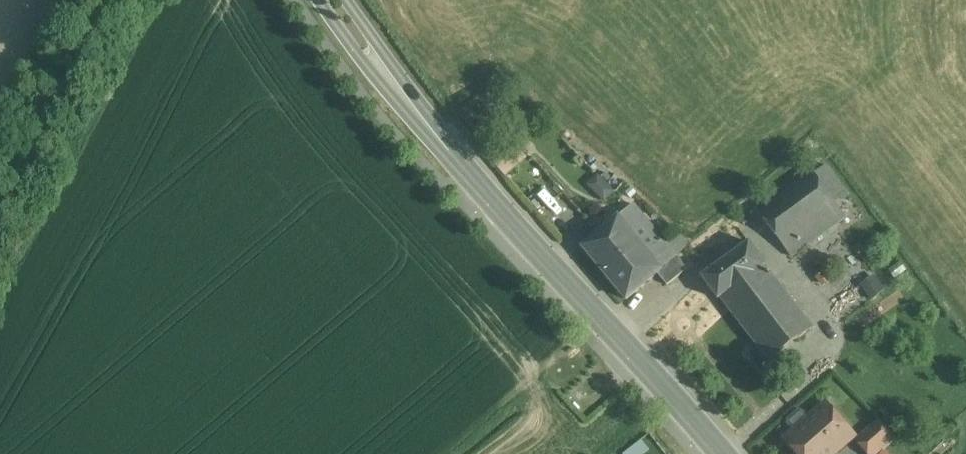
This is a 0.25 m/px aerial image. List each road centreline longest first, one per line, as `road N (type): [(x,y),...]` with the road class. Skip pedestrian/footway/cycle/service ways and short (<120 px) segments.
road 1 (tertiary): [(332,0),(434,132),(717,453)]
road 2 (track): [(0,201),(112,0)]

